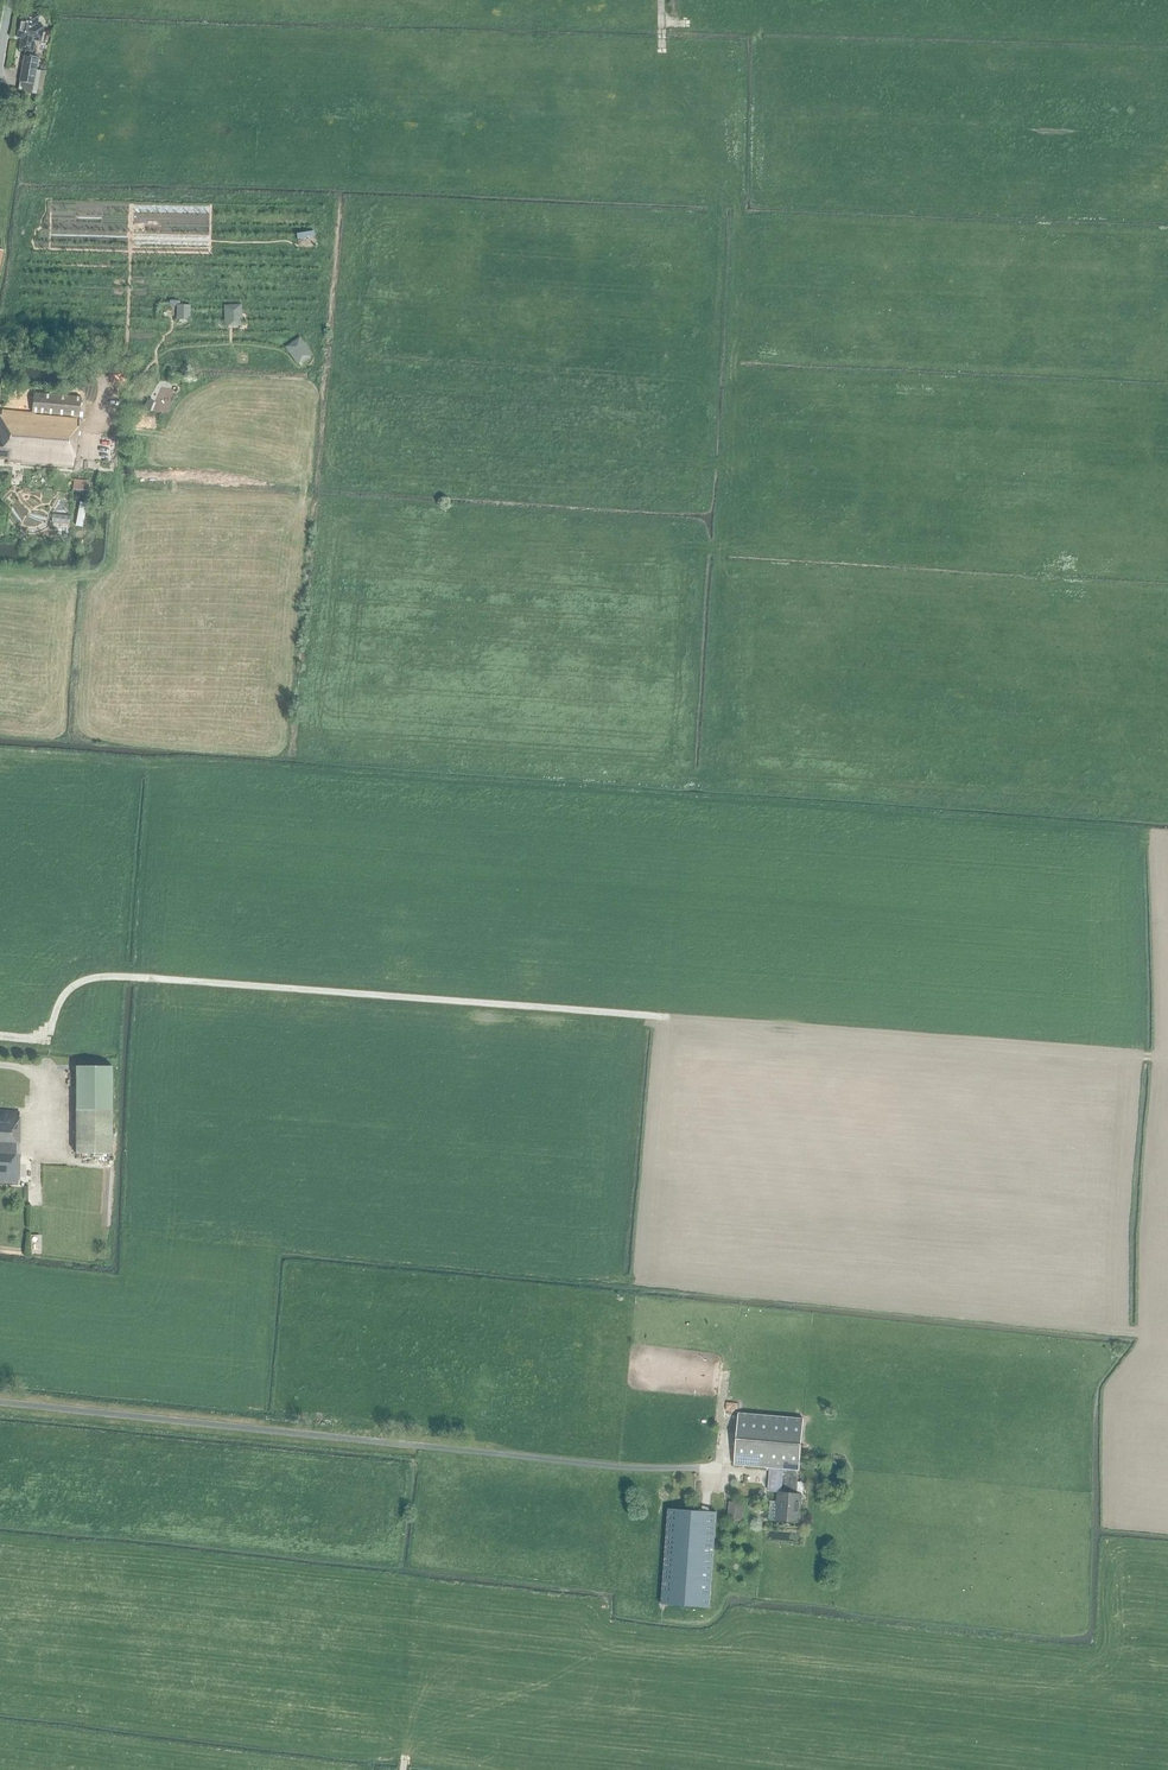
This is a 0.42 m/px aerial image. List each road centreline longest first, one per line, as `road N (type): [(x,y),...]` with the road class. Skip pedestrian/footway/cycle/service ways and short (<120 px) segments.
road 1 (track): [(0,354),(62,356),(98,369),(104,396),(93,433)]

